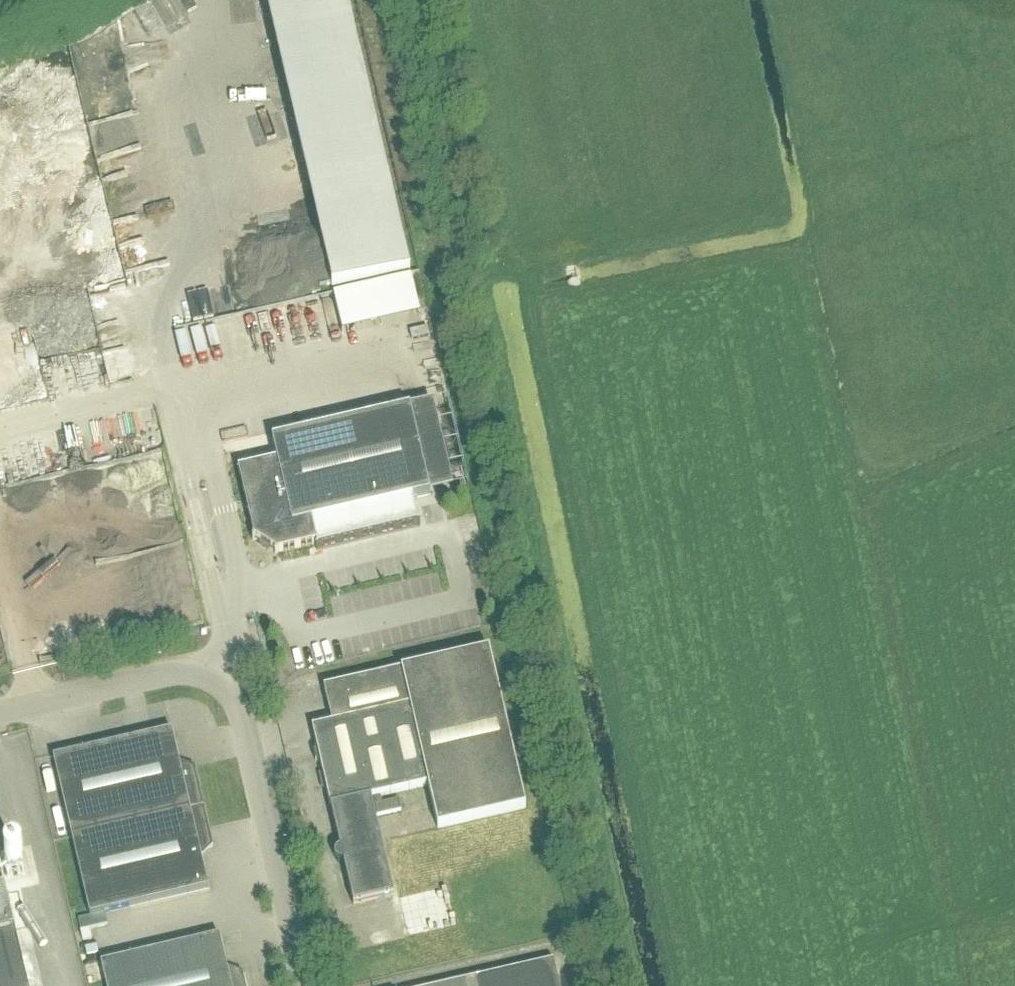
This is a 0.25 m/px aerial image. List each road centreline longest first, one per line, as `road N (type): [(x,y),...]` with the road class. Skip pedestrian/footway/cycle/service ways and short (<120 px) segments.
road 1 (unclassified): [(299,985),(225,665)]
road 2 (unclassified): [(0,718),(225,665)]

